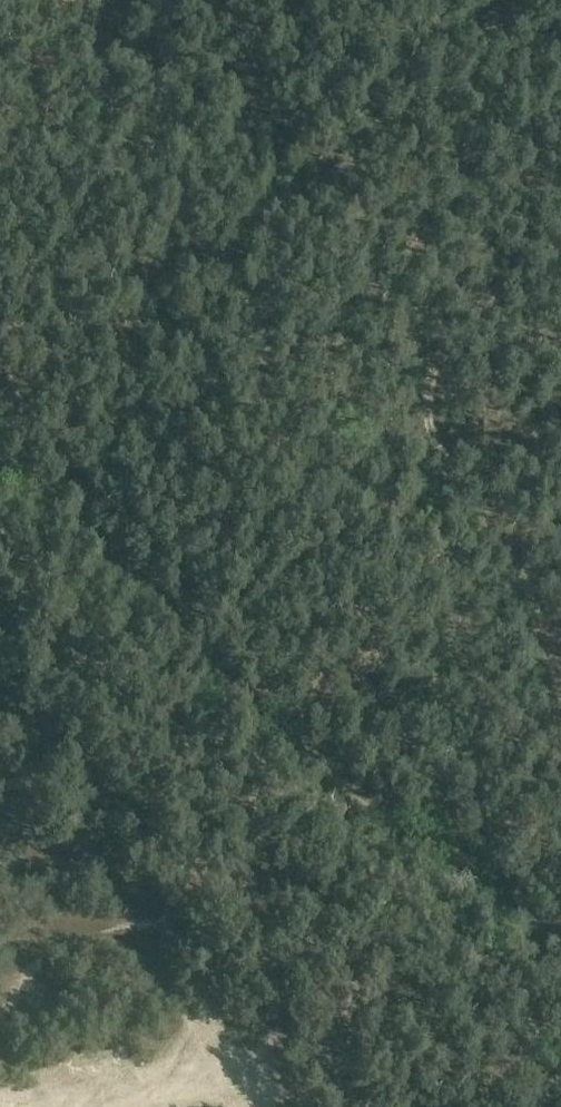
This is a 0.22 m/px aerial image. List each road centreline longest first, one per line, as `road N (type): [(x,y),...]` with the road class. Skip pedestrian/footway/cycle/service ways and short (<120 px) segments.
road 1 (track): [(560,945),(264,729),(182,630),(0,473)]
road 2 (track): [(560,681),(514,555),(441,450),(429,406),(434,369),(455,336),(525,270),(560,251)]

